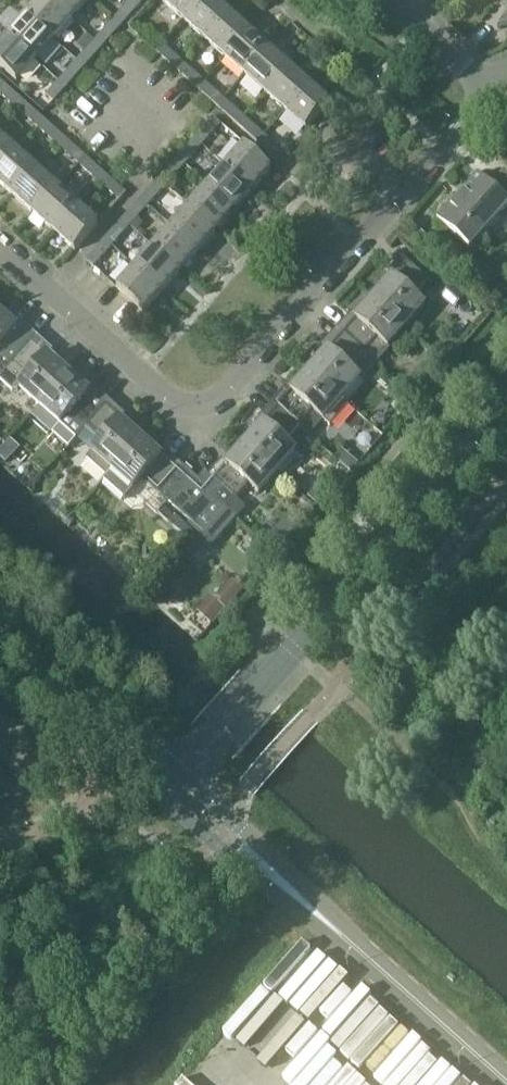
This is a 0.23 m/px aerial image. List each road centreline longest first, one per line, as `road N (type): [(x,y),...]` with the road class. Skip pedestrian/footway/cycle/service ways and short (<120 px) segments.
road 1 (residential): [(496,92),(229,398),(200,407),(171,402),(0,247)]
road 2 (tertiary): [(173,786),(506,410)]
road 3 (tertiary): [(173,786),(506,1082)]
road 4 (tertiary): [(173,786),(0,632)]
road 5 (residential): [(496,92),(394,0)]

